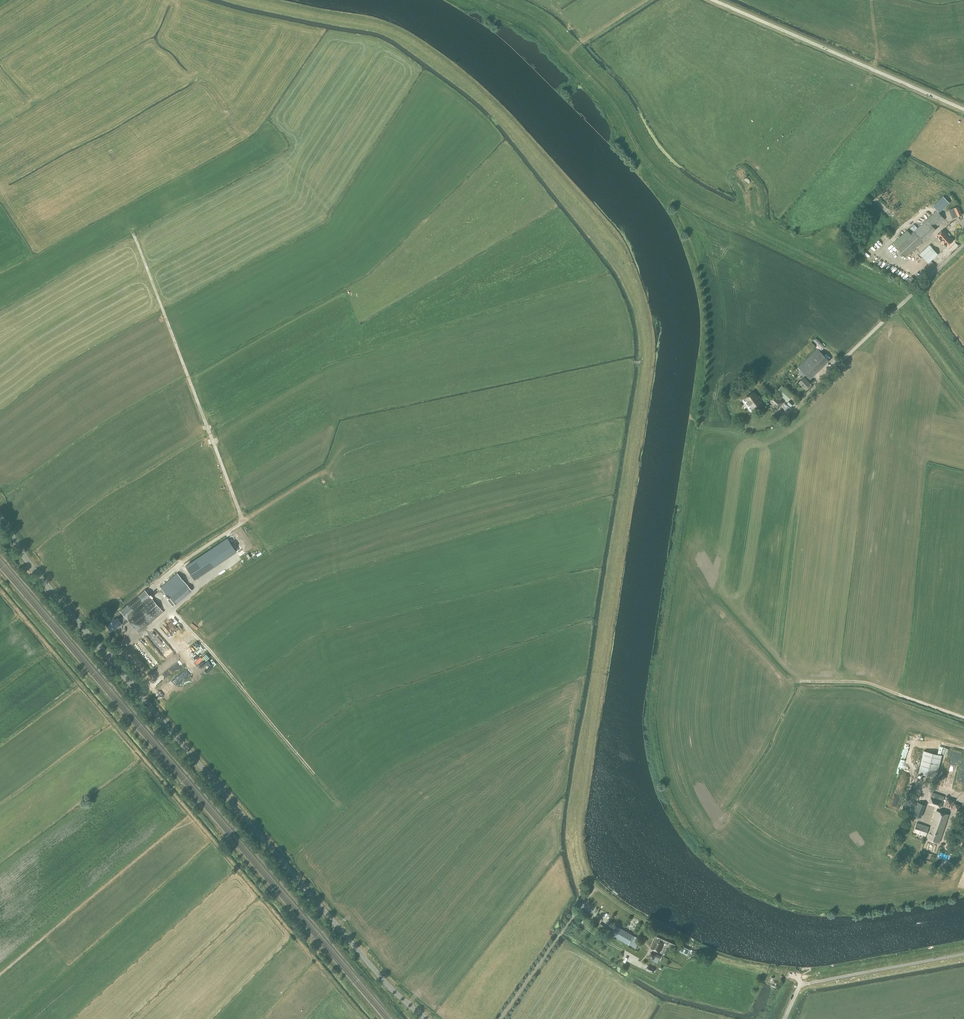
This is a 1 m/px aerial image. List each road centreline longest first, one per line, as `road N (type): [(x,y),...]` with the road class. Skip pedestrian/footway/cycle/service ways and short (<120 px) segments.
road 1 (unclassified): [(427,1018),(385,982),(36,572),(0,515)]
road 2 (track): [(111,660),(170,612),(152,589),(242,522),(133,234)]
road 3 (track): [(549,35),(613,102),(648,162),(691,198),(903,303)]
road 4 (unclassified): [(963,109),(715,0)]
road 5 (unclassified): [(785,1018),(800,985),(963,954)]
road 6 (track): [(963,718),(870,683),(792,683)]

